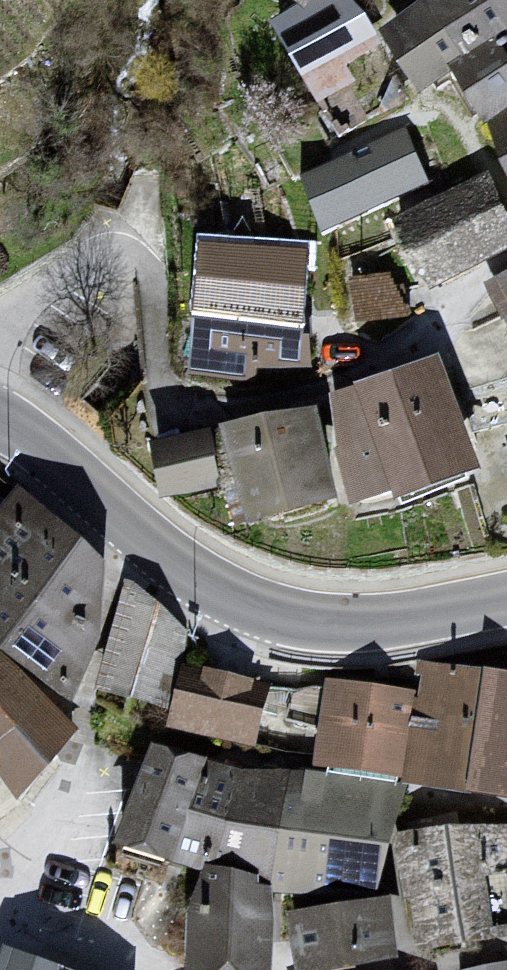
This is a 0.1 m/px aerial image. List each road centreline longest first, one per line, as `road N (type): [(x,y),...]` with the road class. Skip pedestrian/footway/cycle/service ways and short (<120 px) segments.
road 1 (tertiary): [(0,431),(42,453),(190,585),(287,625),(395,632),(506,607)]

